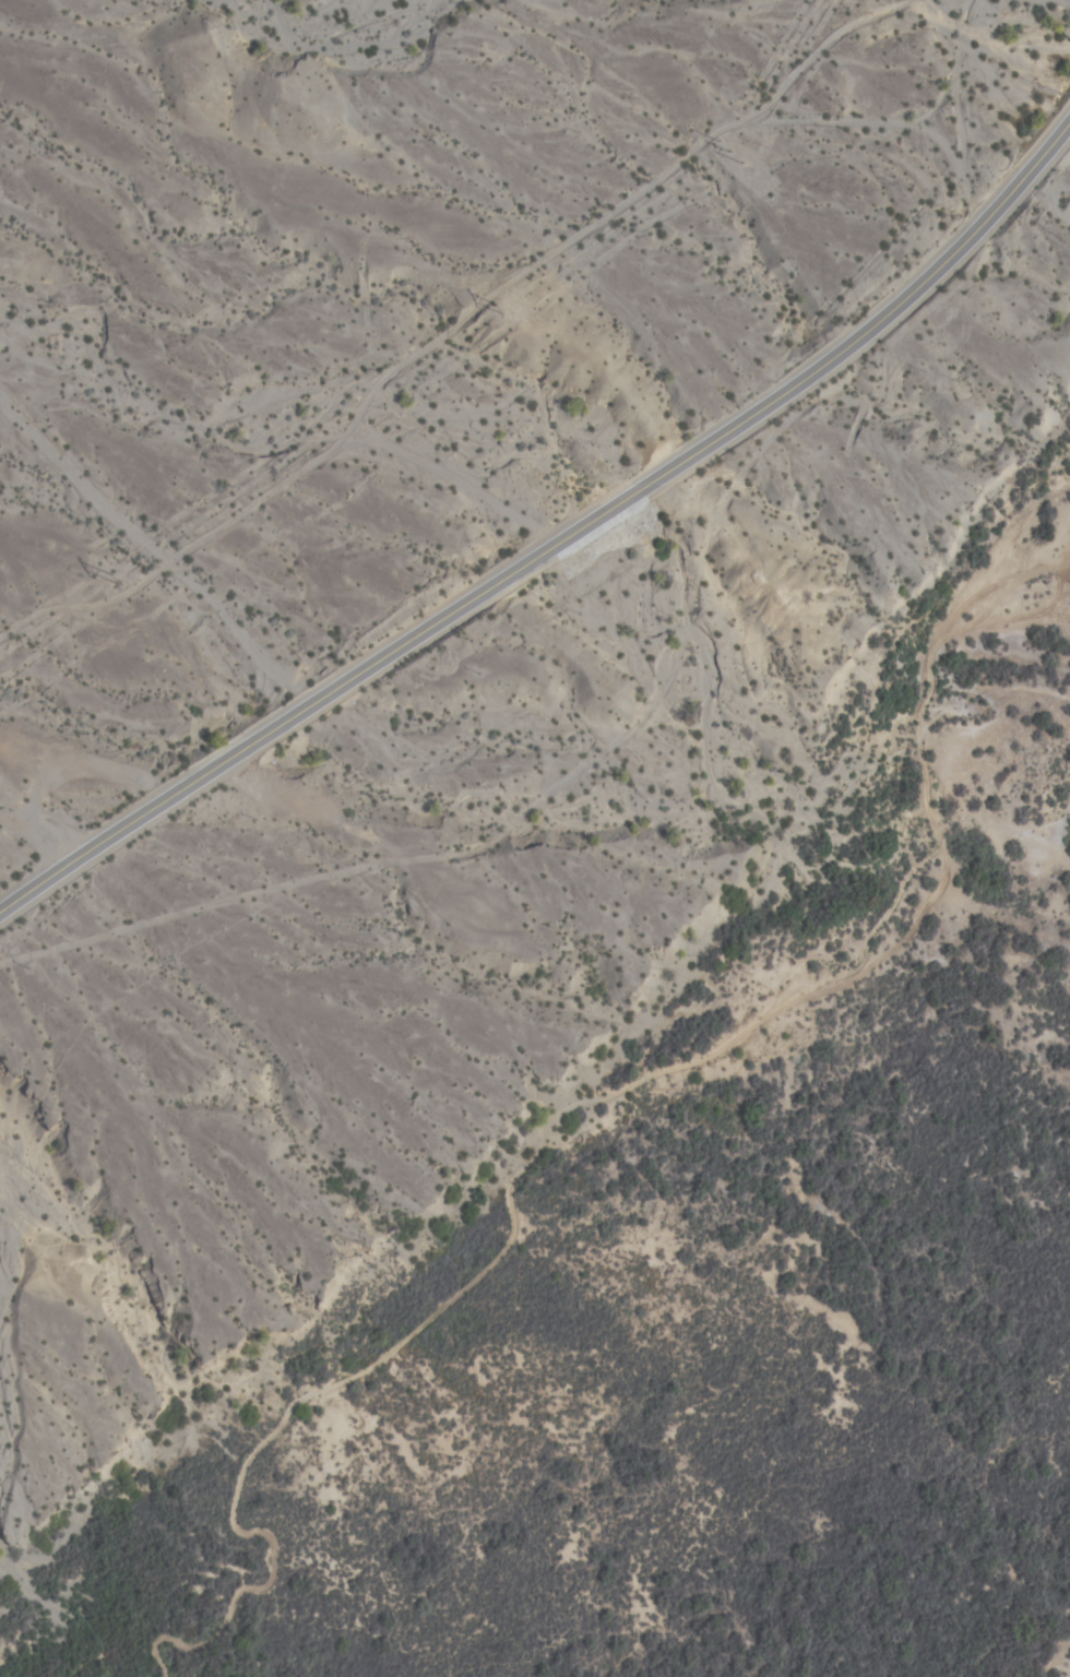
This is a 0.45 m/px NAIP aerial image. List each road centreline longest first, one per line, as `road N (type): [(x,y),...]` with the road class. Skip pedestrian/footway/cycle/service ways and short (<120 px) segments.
road 1 (trunk): [(0,913),(190,778),(735,432),(918,293),(1069,125)]

